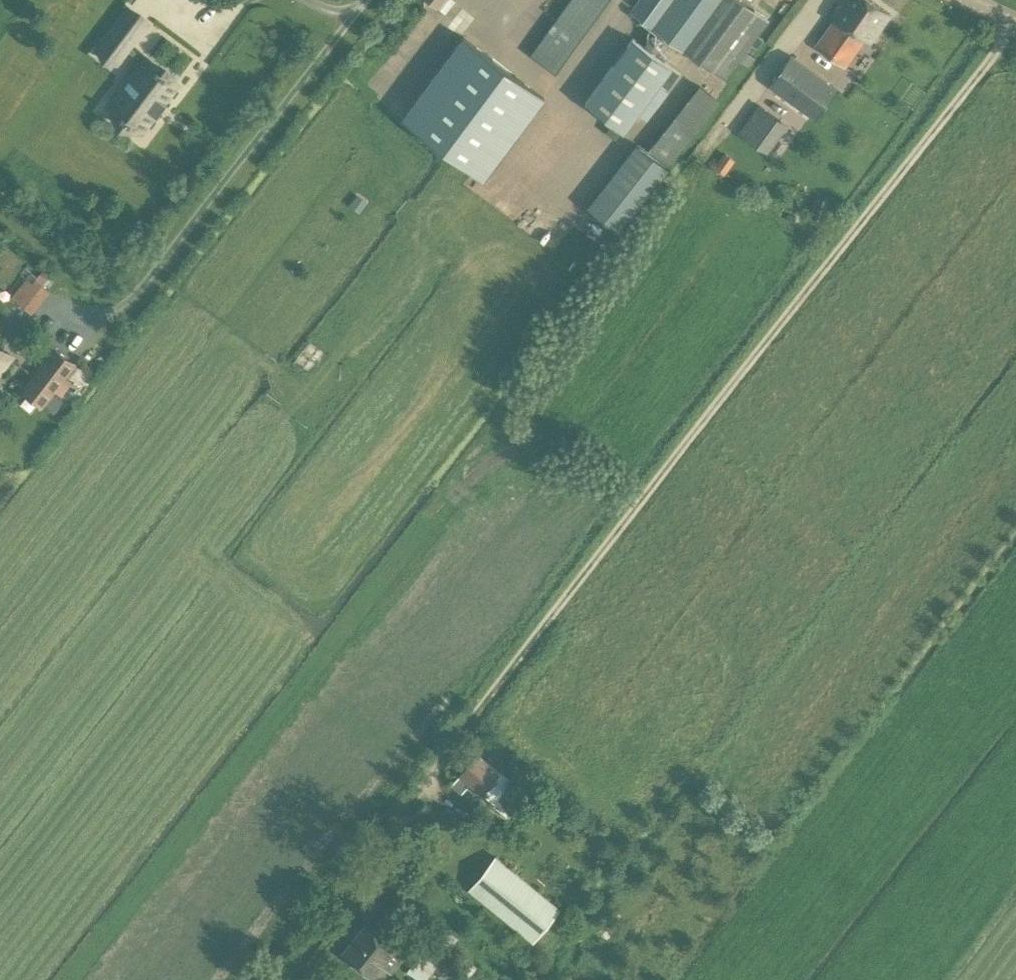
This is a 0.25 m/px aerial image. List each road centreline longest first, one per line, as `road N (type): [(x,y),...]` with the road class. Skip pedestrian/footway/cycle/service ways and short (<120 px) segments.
road 1 (track): [(285,979),(403,817)]

